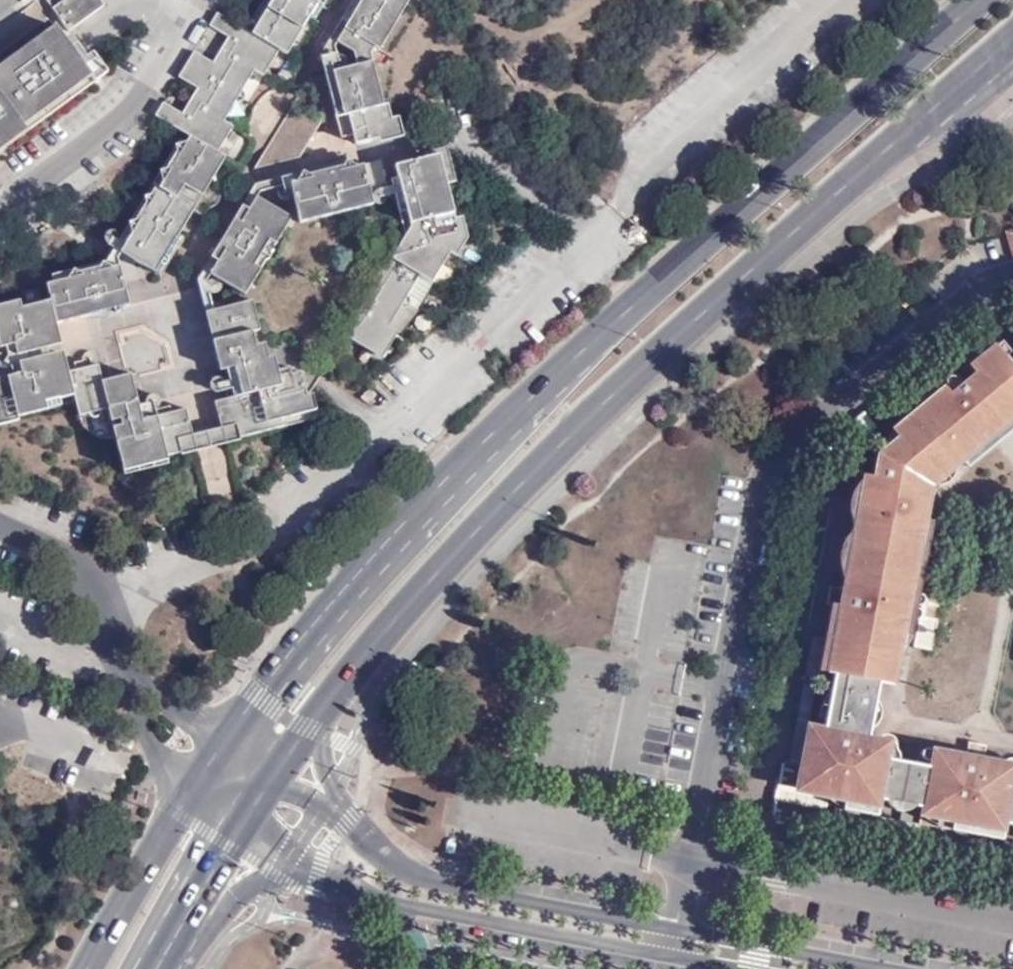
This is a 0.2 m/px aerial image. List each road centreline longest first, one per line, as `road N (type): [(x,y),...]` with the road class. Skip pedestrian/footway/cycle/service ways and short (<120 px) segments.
road 1 (secondary): [(978,0),(568,365),(327,619),(234,740)]
road 2 (secondary): [(326,702),(497,505),(585,419),(1012,39)]
road 3 (residential): [(678,927),(762,467),(963,297),(1012,281)]
road 4 (residential): [(318,873),(392,902),(748,968)]
road 5 (residential): [(678,927),(449,886),(412,873),(355,828)]
road 6 (residential): [(903,968),(678,927)]
road 7 (secondary): [(197,790),(85,968)]
road 8 (residential): [(176,968),(247,888),(298,870),(318,873)]
road 9 (secondary): [(155,968),(246,823)]
road 10 (residential): [(355,828),(328,771),(326,702)]

